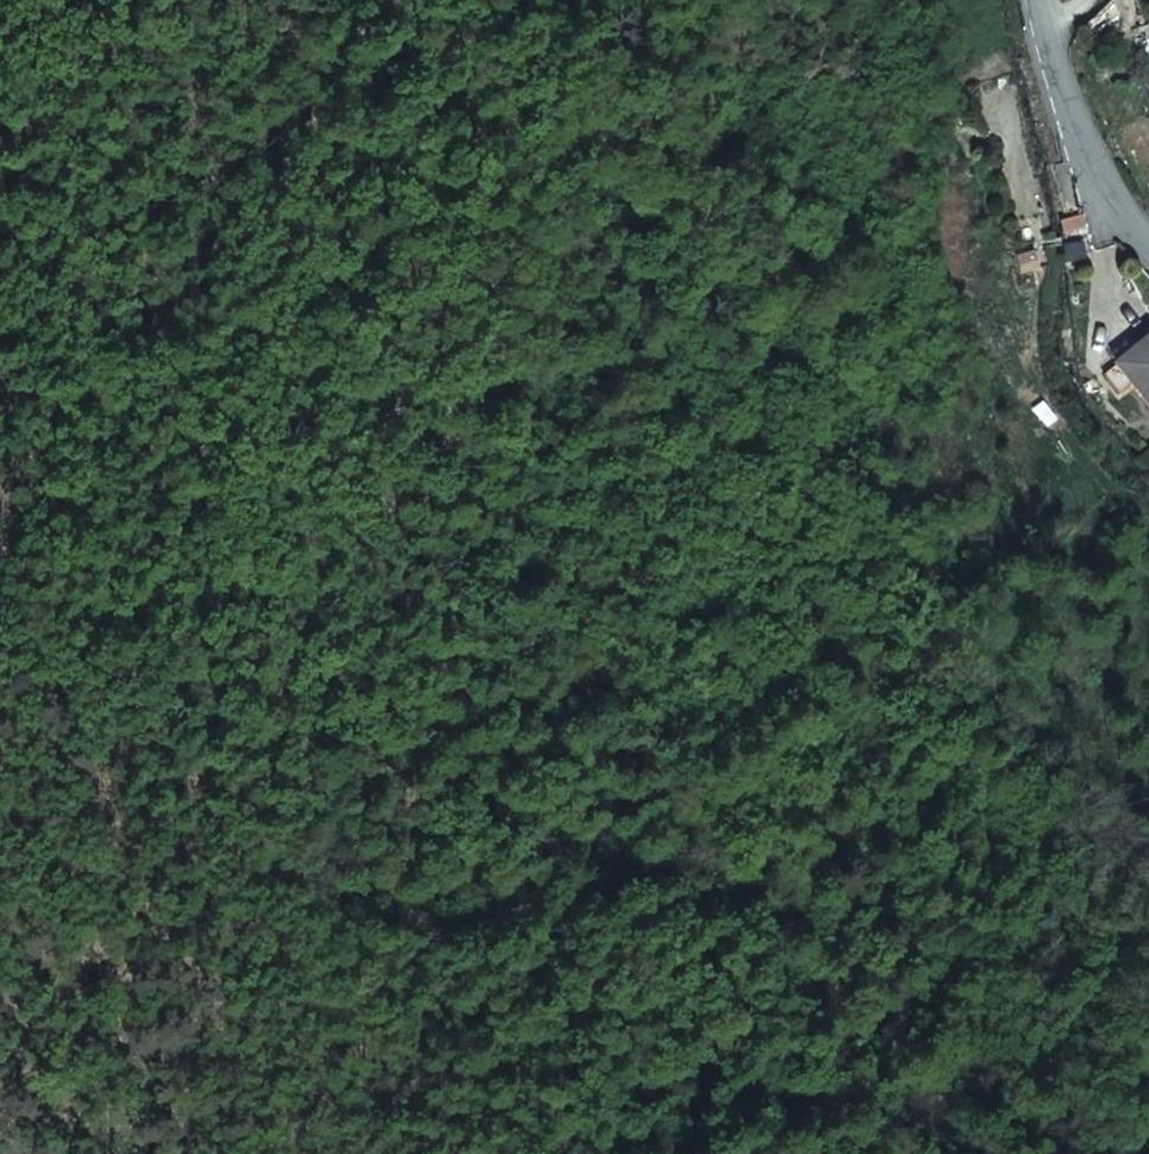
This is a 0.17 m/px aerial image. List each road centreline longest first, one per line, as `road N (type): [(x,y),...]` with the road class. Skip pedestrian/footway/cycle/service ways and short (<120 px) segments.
road 1 (residential): [(1040,0),(1055,84),(1104,200),(1148,244)]

